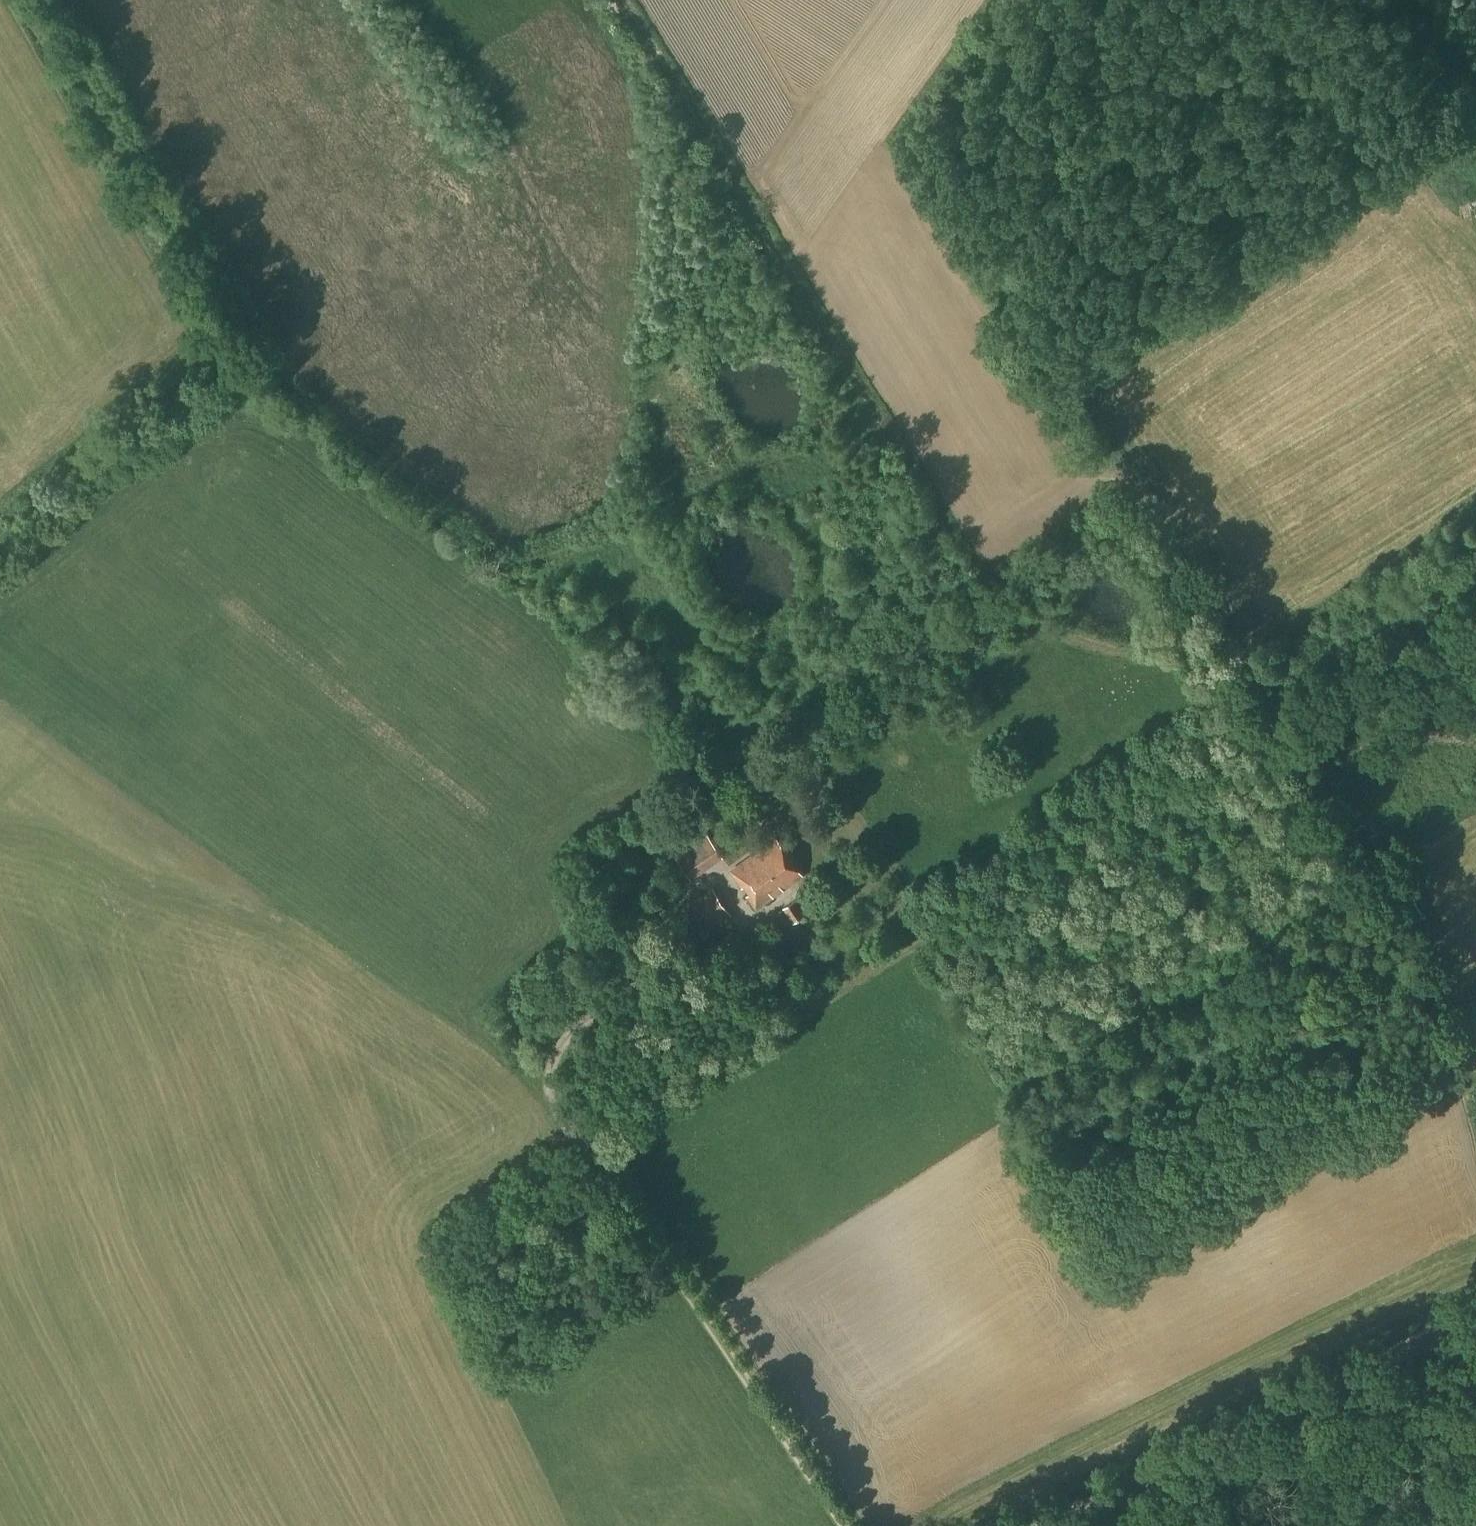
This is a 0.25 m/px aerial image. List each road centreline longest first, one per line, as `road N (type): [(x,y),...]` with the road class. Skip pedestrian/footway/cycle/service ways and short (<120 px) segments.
road 1 (unclassified): [(838,1525),(540,1127),(541,1074),(552,1056),(639,992)]
road 2 (unclassified): [(1067,1525),(1475,1322)]

